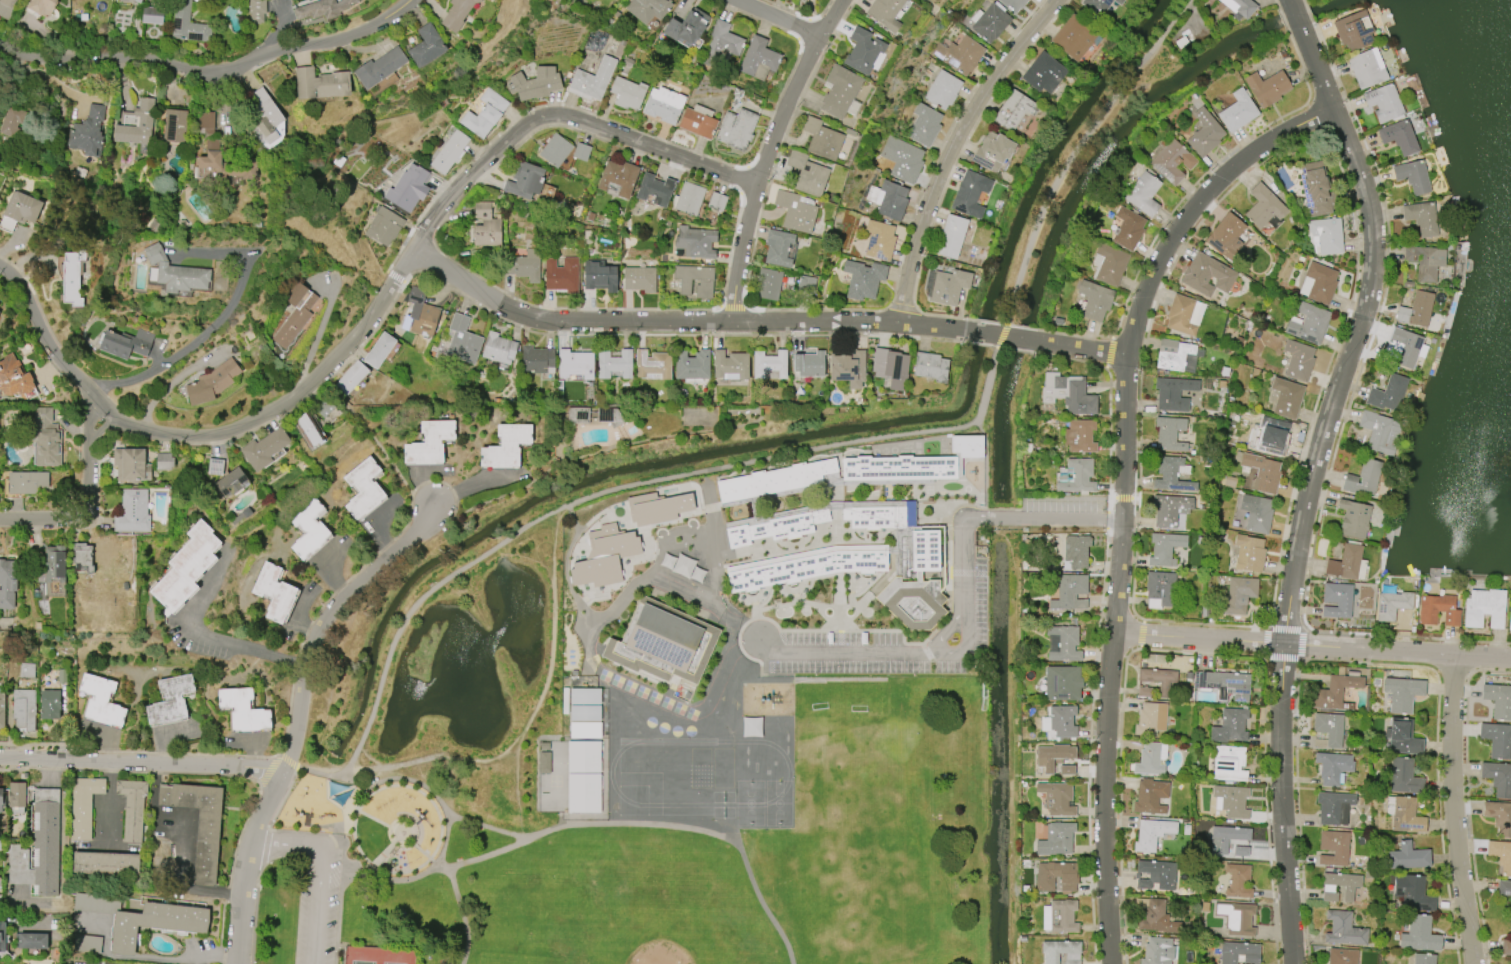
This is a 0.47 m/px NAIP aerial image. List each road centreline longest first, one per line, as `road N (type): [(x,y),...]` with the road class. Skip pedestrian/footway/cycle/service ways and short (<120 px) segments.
road 1 (residential): [(0,268),(16,280),(56,357),(103,411),(168,435),(214,437),(266,416),(355,340),(408,265),(422,258),(426,230),(455,189),(525,125),(558,115),(753,184)]
road 2 (residential): [(1294,963),(1279,751),(1285,628),(1303,513),(1364,311),(1373,252),(1361,176),(1300,27)]
road 3 (residential): [(1111,963),(1104,779),(1126,355),(1144,290),(1190,210),(1238,162),(1332,110)]
road 4 (residential): [(422,258),(539,320),(731,322),(753,184),(816,38),(843,0)]
road 5 (residential): [(238,963),(251,839),(288,760),(317,630),(436,506)]
road 6 (residential): [(0,43),(30,60),(153,60),(198,75),(237,72),(283,53),(335,47),(376,30),(413,0)]
road 7 (residential): [(1510,659),(1113,632)]
road 8 (residential): [(900,323),(926,213),(947,163),(1053,0)]
road 9 (residential): [(1452,655),(1453,821),(1473,963)]
road 10 (residential): [(283,774),(0,759)]
road 11 (residential): [(731,322),(968,330)]
road 12 (residential): [(225,563),(178,624),(304,666)]
road 13 (residential): [(0,519),(87,516),(89,442)]

